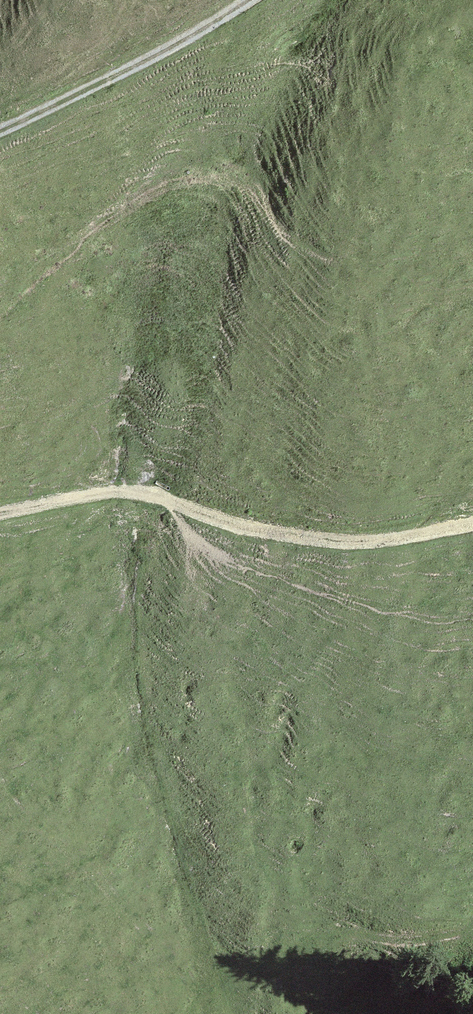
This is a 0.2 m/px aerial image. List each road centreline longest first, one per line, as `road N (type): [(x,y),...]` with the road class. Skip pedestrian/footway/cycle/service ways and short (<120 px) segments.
road 1 (track): [(0,511),(136,489),(243,526),(342,540),(472,522)]
road 2 (track): [(187,1013),(239,965),(320,939),(419,941),(472,930)]
road 3 (track): [(0,131),(257,0)]

